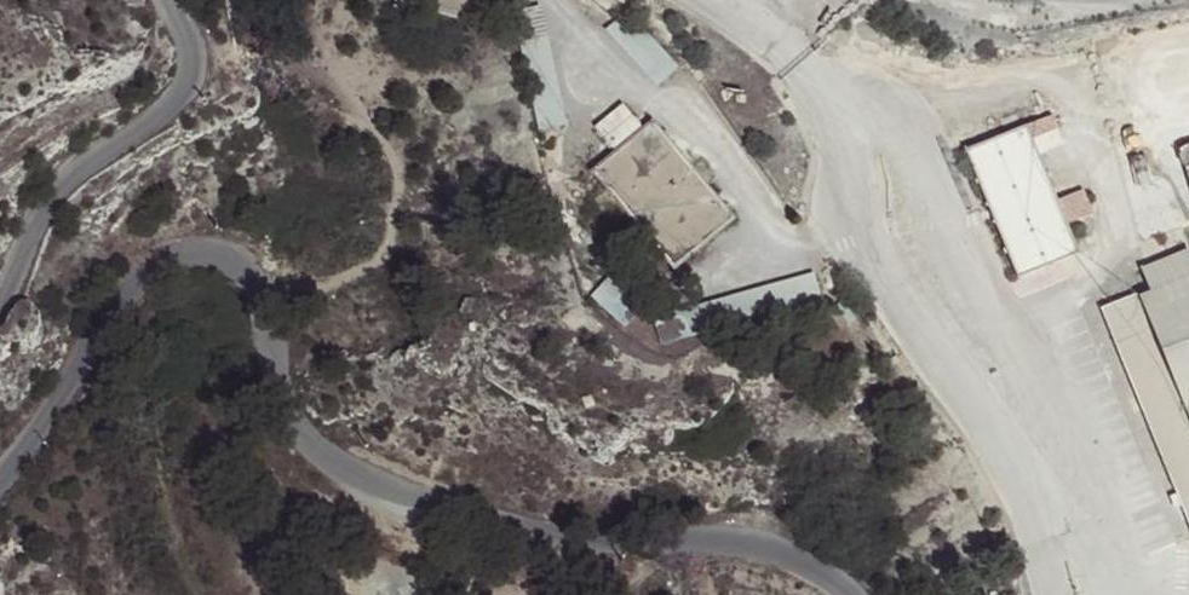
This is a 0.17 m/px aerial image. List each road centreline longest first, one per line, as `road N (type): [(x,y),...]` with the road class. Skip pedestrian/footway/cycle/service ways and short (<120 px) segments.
road 1 (residential): [(0,478),(130,282),(178,256),(207,254),(232,261),(250,282),(273,397),(329,465),(409,514),(496,542),(757,539),(795,553),(850,594)]
road 2 (unclassified): [(717,0),(839,97),(907,274),(984,392),(1074,594)]
road 3 (residential): [(163,0),(192,47),(193,84),(164,114),(73,172),(50,196),(0,302)]

